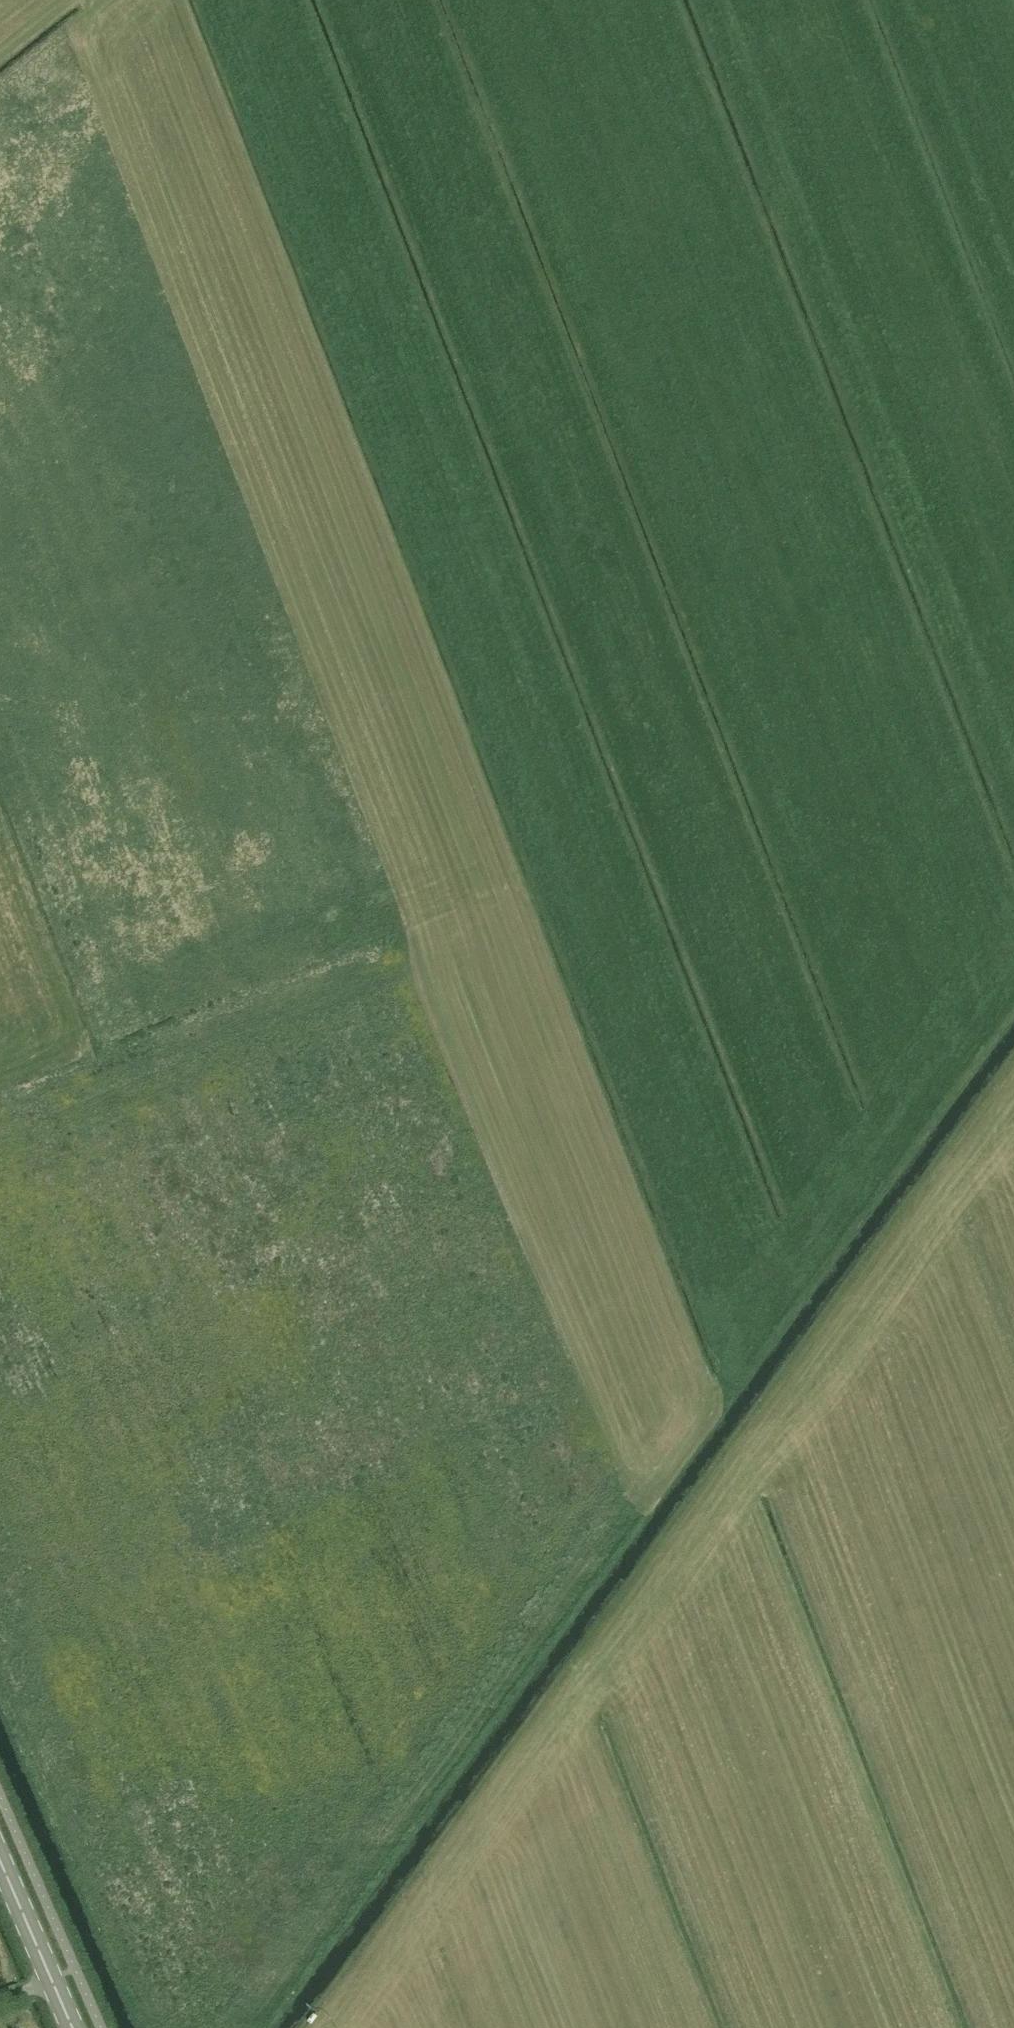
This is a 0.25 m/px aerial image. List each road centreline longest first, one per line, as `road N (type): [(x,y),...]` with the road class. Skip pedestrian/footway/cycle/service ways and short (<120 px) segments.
road 1 (tertiary): [(76,2027),(0,1855)]

